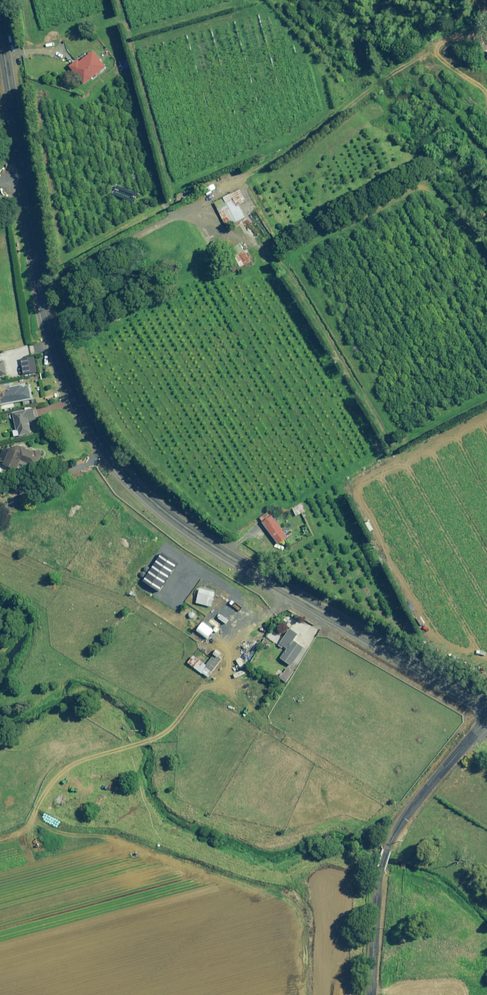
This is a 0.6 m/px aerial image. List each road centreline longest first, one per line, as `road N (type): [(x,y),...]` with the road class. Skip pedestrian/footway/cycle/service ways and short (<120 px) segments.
road 1 (secondary): [(486,706),(212,546),(123,471),(60,365),(26,189)]
road 2 (unclassified): [(370,994),(378,882),(391,839),(486,720)]
road 3 (secondary): [(26,189),(0,36)]

